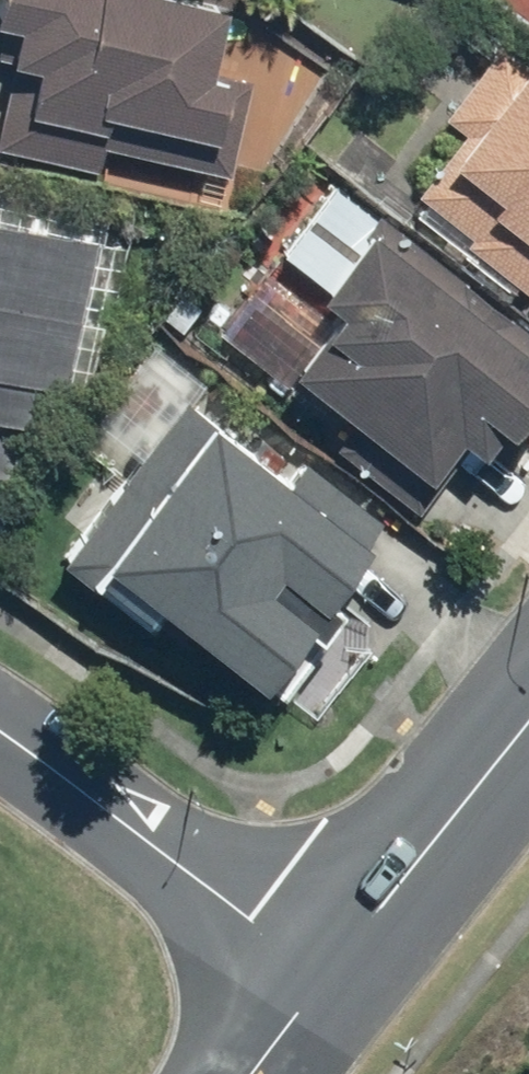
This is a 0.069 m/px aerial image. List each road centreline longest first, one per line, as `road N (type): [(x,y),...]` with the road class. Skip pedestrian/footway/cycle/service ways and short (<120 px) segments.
road 1 (residential): [(0,732),(328,972)]
road 2 (tertiary): [(328,972),(528,724)]
road 3 (tertiary): [(259,1073),(328,972)]

